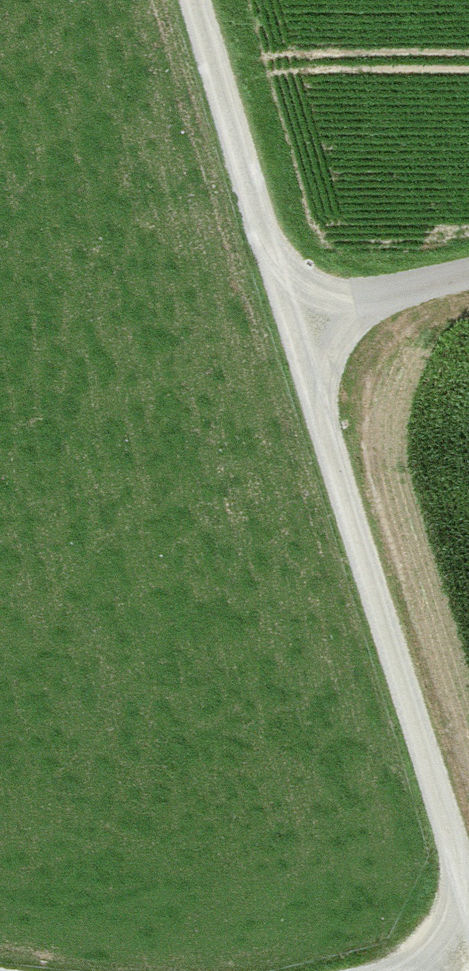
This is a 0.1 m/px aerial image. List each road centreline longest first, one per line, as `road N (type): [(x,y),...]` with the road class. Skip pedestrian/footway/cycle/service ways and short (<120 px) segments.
road 1 (track): [(468,898),(197,0)]
road 2 (track): [(292,320),(468,274)]

